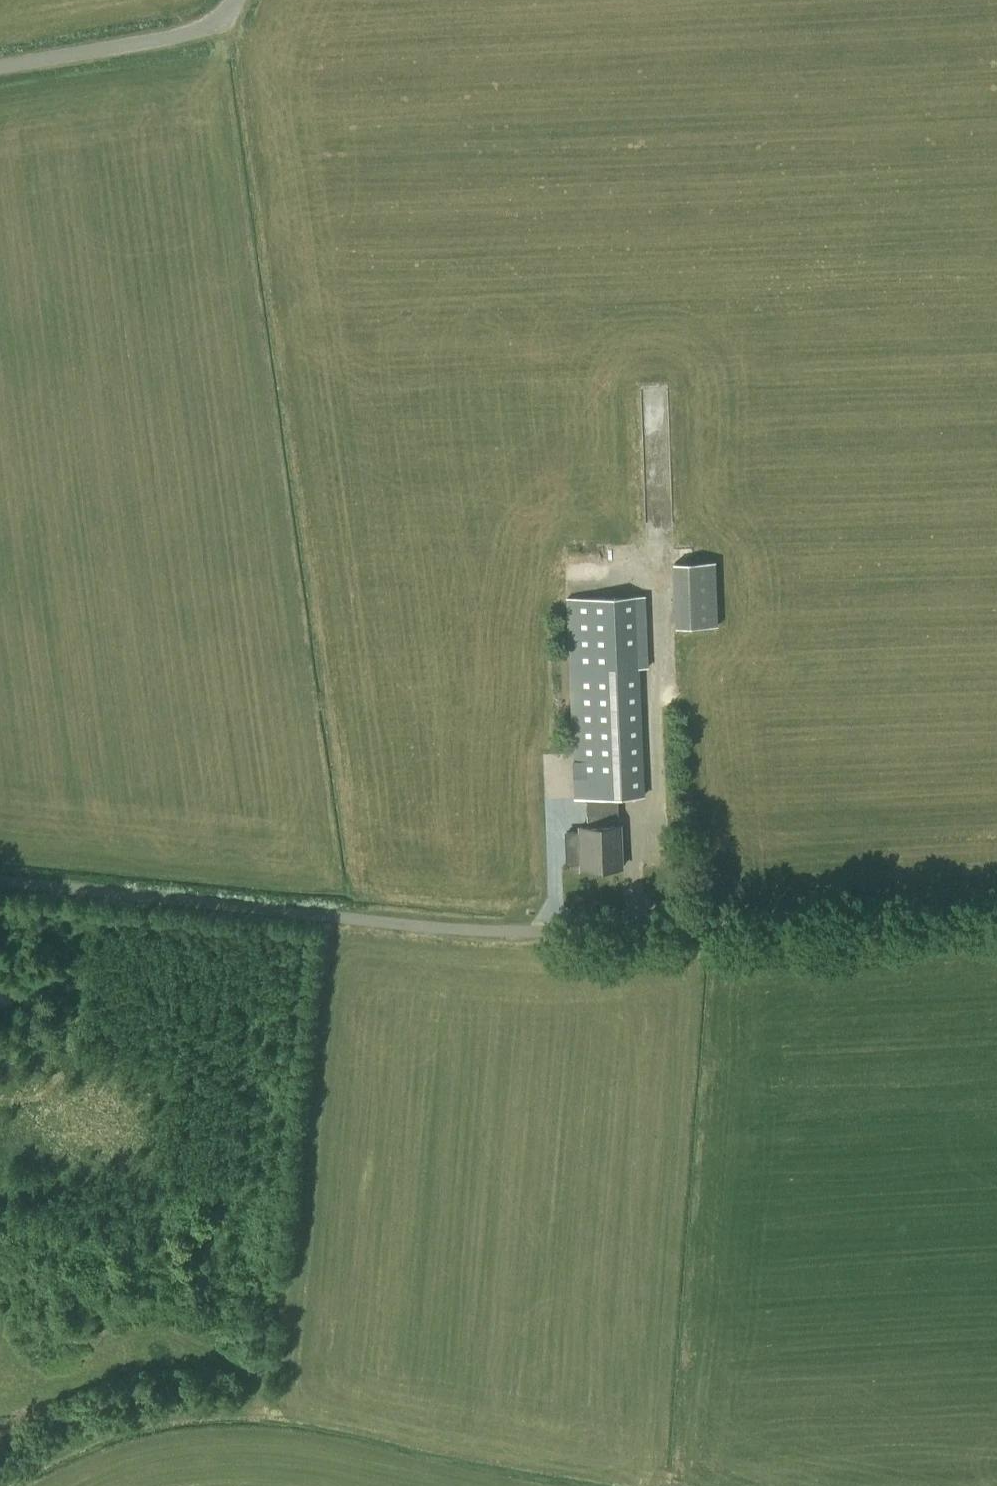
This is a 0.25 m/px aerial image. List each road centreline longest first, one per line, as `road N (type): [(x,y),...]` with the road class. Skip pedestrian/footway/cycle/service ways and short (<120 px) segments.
road 1 (unclassified): [(996,899),(485,925),(0,873)]
road 2 (unclassified): [(0,60),(198,22),(227,0)]

